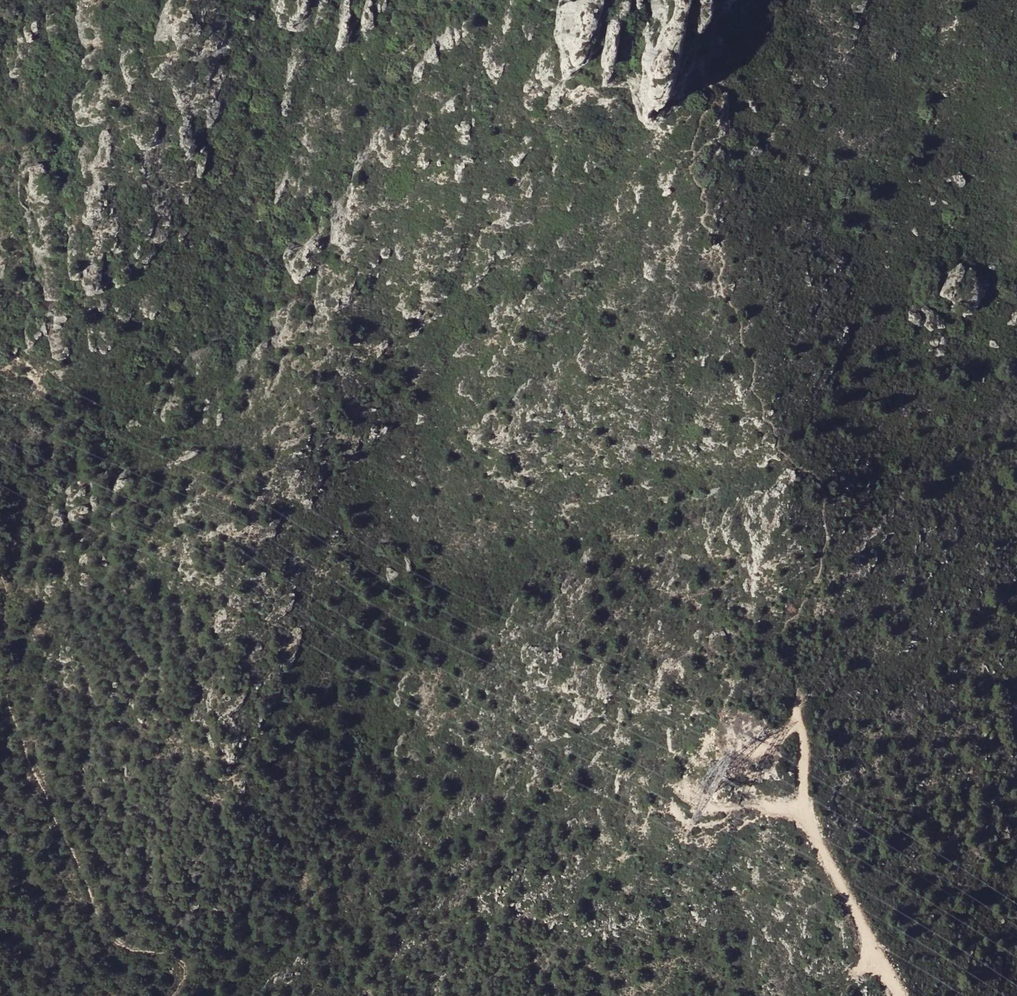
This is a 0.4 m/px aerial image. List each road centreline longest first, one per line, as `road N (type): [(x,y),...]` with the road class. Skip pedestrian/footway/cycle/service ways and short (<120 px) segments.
road 1 (track): [(897,995),(807,806),(800,725),(758,751)]

